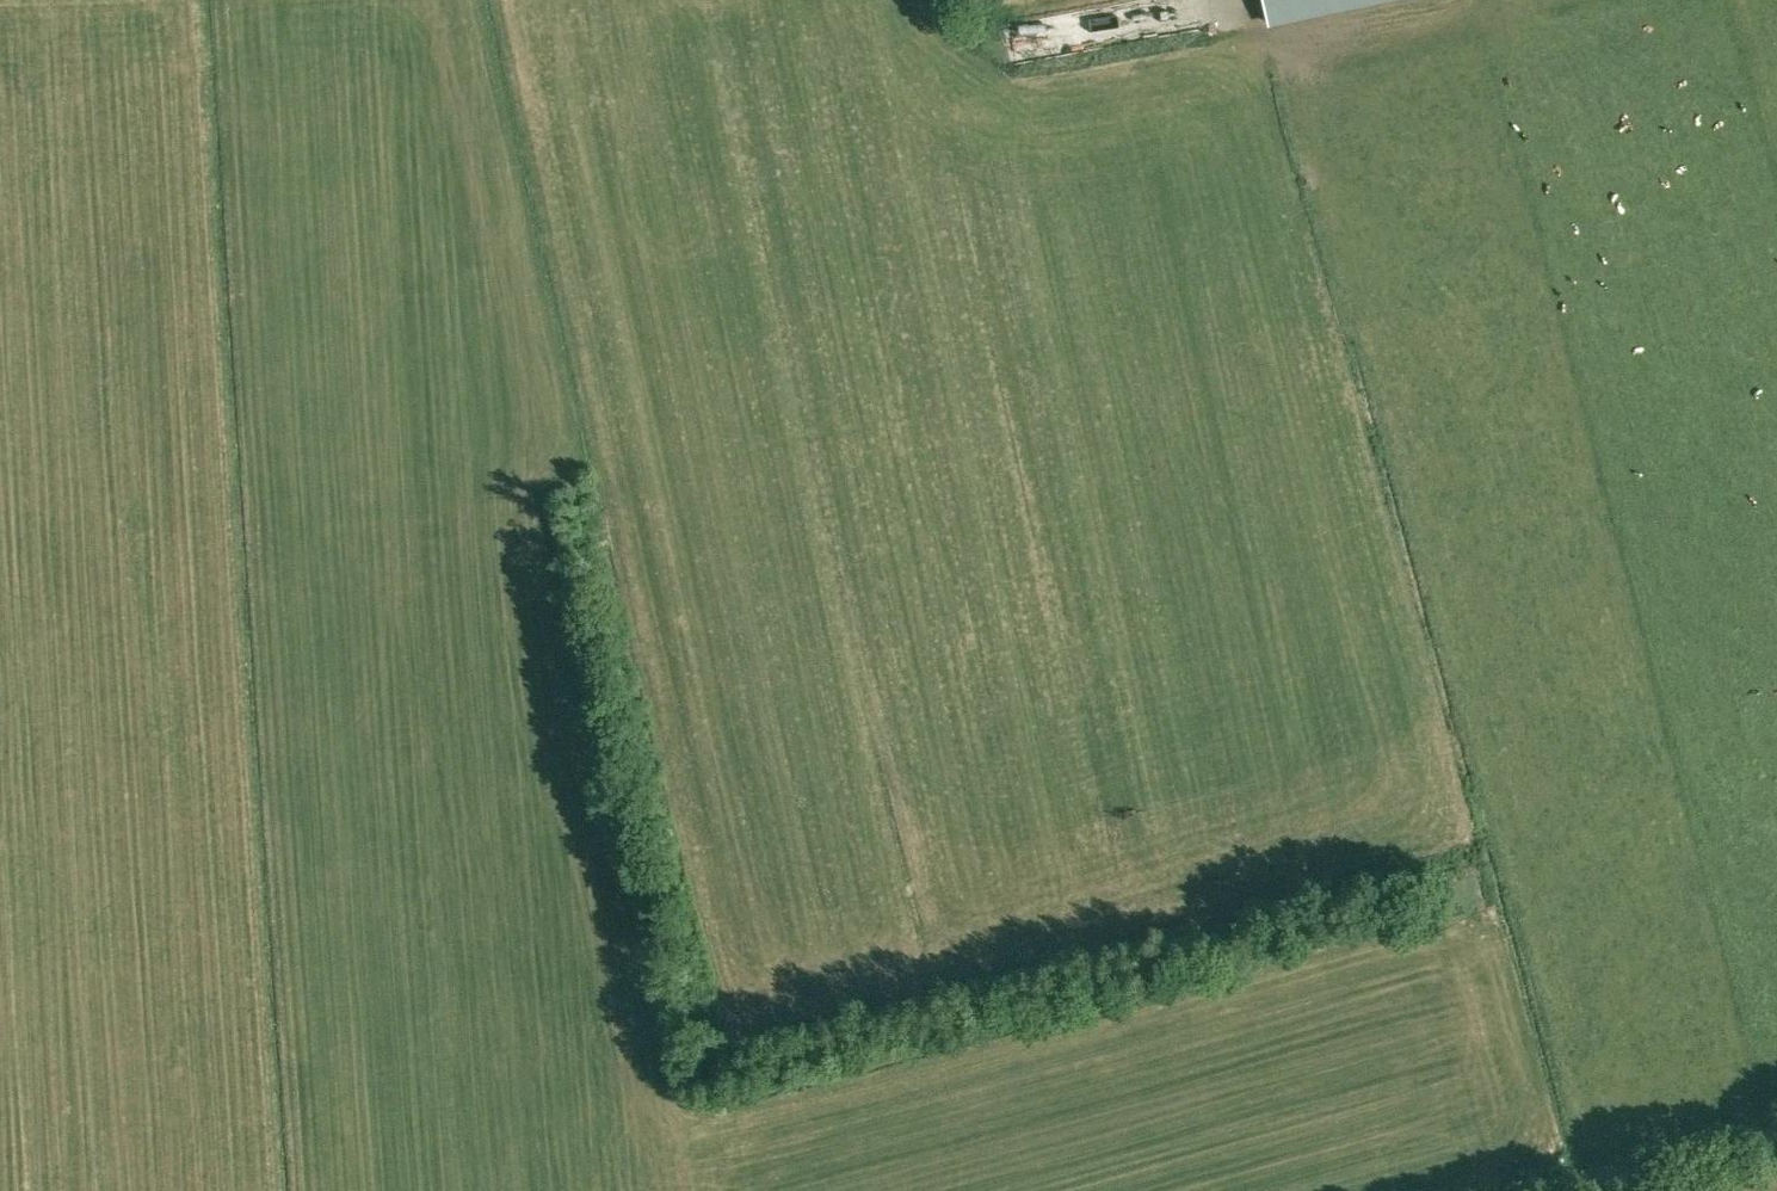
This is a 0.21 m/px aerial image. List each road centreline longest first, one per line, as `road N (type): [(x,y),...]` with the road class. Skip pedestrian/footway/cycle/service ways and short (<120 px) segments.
road 1 (unclassified): [(1548,1190),(1776,1129)]

